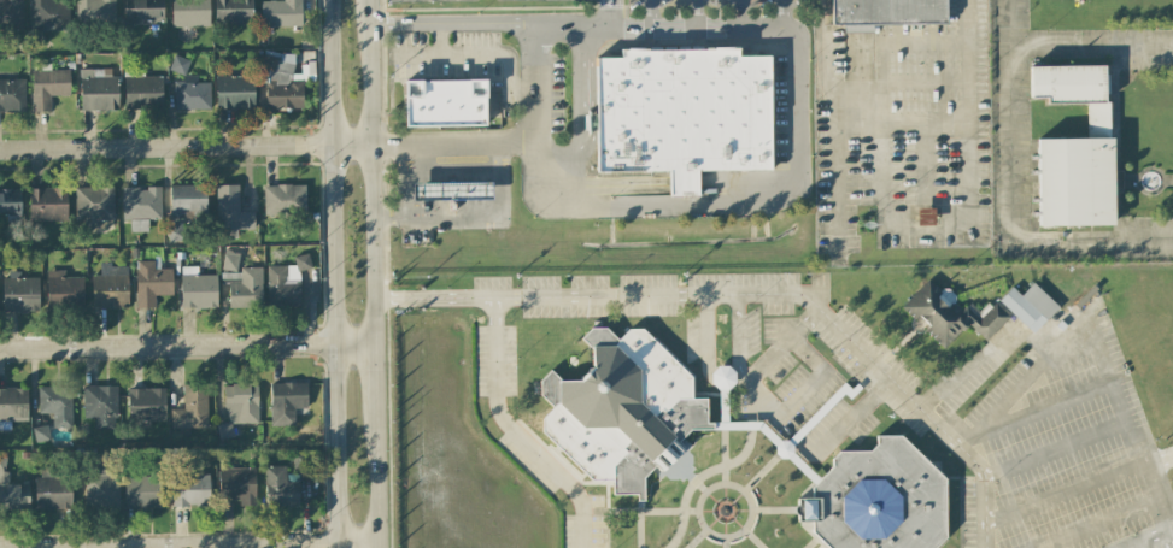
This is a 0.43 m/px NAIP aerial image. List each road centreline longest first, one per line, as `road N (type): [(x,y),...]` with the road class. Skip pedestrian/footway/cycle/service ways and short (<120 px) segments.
road 1 (secondary): [(326,0),(335,547)]
road 2 (residential): [(370,342),(0,350)]
road 3 (residential): [(369,145),(0,150)]
road 4 (secondary): [(370,342),(365,7)]
road 5 (residential): [(376,546),(180,547)]
road 6 (secondary): [(376,547),(373,399)]

